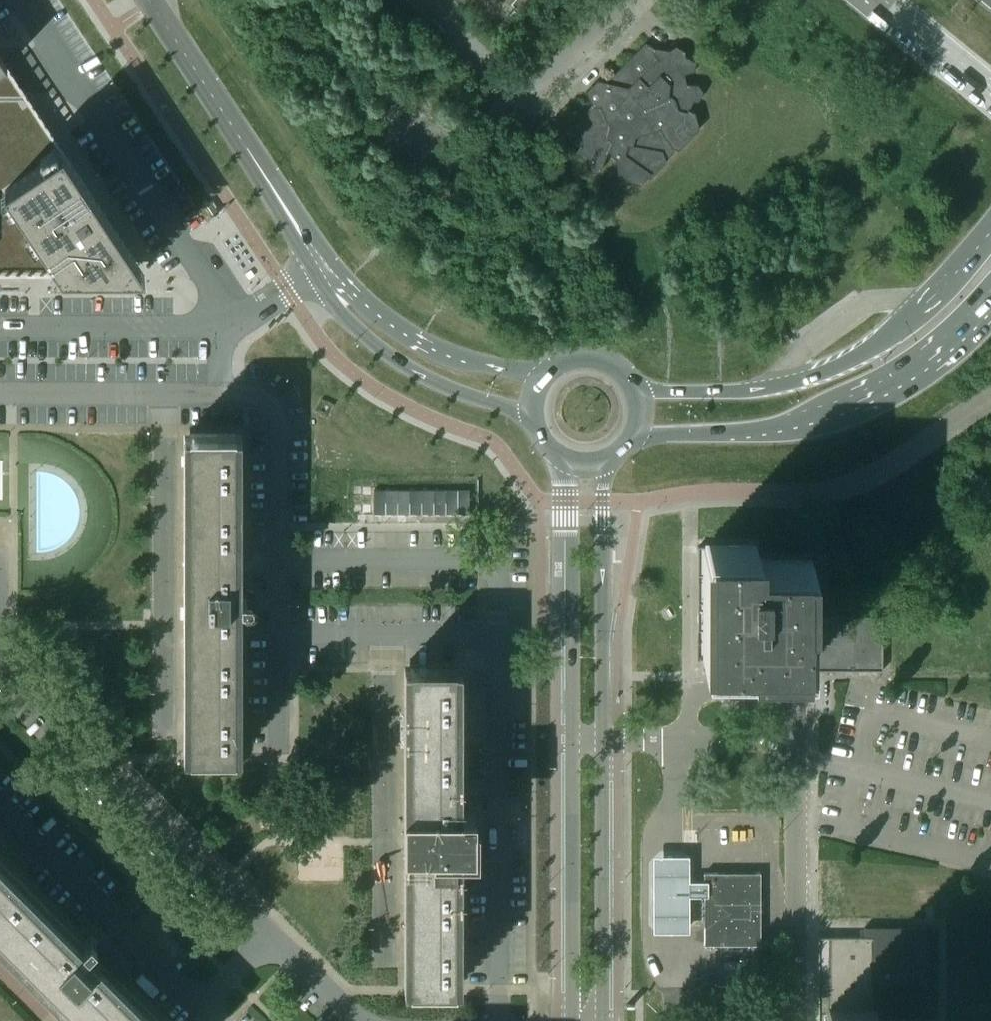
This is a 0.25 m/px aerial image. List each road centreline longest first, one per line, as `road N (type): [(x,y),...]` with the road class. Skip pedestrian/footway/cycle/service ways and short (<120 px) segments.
road 1 (residential): [(808,1020),(805,750),(652,741)]
road 2 (tertiary): [(990,233),(927,303),(858,358),(774,386),(638,393)]
road 3 (residential): [(0,642),(20,684),(271,936)]
road 4 (tertiary): [(634,437),(768,432),(827,420),(869,405),(935,363),(990,314)]
road 5 (residential): [(221,327),(210,289),(21,0)]
road 6 (unclassified): [(498,1020),(497,639)]
road 7 (residential): [(386,965),(385,639)]
road 8 (unclassified): [(497,639),(496,558),(275,555)]
road 9 (residential): [(202,1012),(0,809)]
road 10 (tertiary): [(566,738),(566,1020)]
road 11 (tertiary): [(605,1020),(604,739)]
road 12 (tertiary): [(604,739),(606,461)]
road 13 (tertiary): [(566,461),(566,738)]
road 14 (tertiary): [(310,271),(357,332),(415,374),(532,415)]
road 15 (tertiary): [(544,376),(464,356),(405,329),(330,258)]
road 16 (unclassified): [(275,555),(276,419),(253,390),(221,390)]
road 17 (tertiary): [(267,168),(150,0)]
road 18 (primary): [(884,0),(990,88)]
road 19 (unclassified): [(275,763),(275,639)]
road 20 (residential): [(271,936),(357,1020)]

